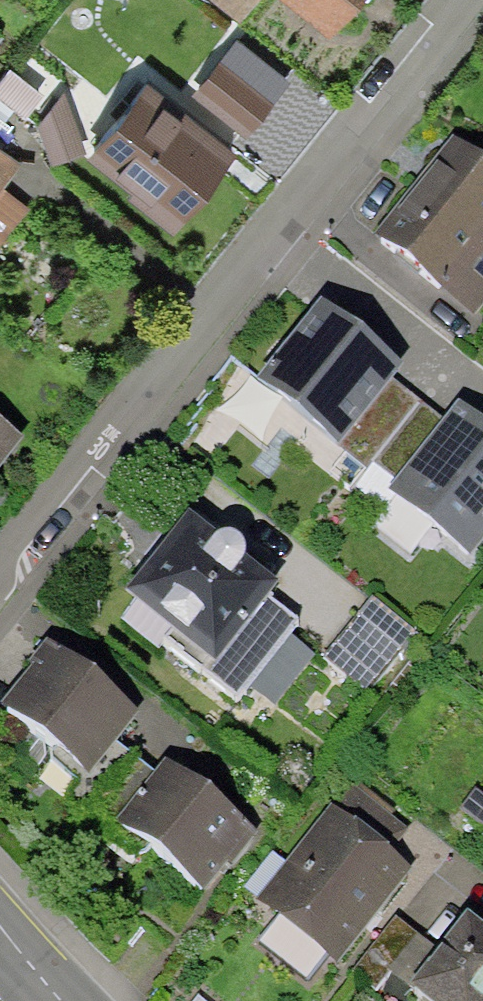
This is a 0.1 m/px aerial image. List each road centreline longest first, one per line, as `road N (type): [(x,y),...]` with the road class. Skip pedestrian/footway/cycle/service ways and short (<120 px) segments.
road 1 (residential): [(0,582),(465,0)]

